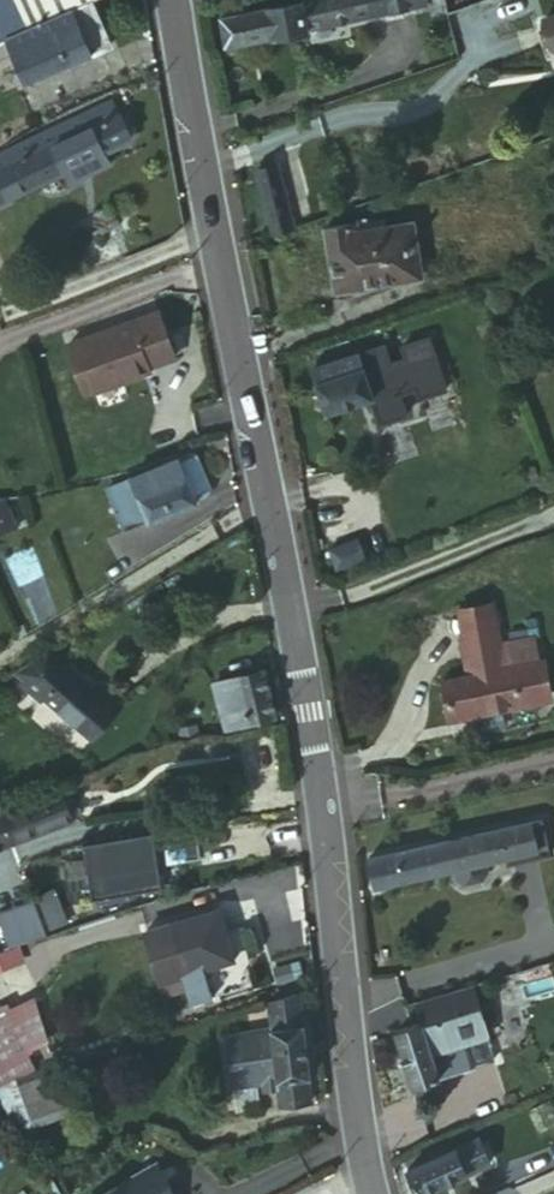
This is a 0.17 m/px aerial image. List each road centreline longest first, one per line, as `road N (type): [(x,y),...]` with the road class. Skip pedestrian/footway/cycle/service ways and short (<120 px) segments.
road 1 (secondary): [(170,0),(322,768),(353,1065),(376,1193)]

